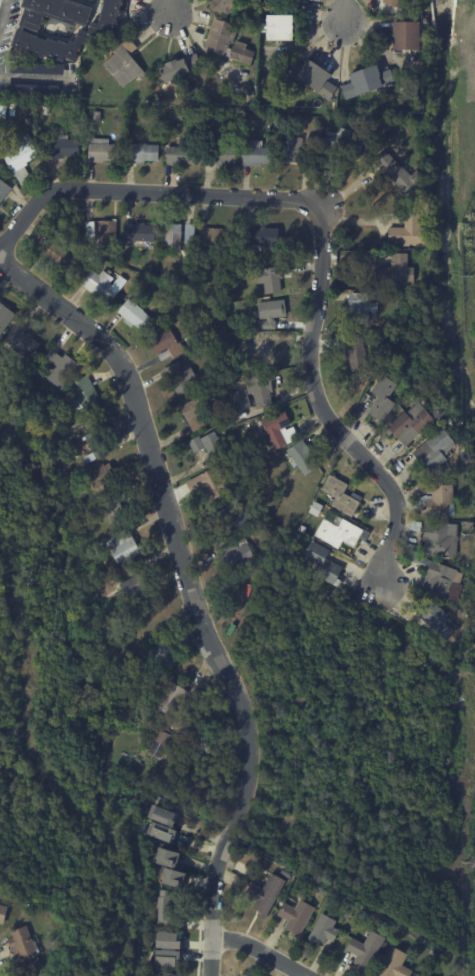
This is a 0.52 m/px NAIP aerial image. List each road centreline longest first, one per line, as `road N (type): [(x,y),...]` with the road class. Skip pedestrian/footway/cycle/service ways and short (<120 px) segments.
road 1 (residential): [(382,584),(395,496),(324,411),(311,364),(324,202),(57,190),(37,201),(0,251)]
road 2 (residential): [(247,746),(244,716),(210,644),(124,369),(99,336),(0,259)]
road 3 (residential): [(212,975),(216,876),(242,803),(247,746)]

